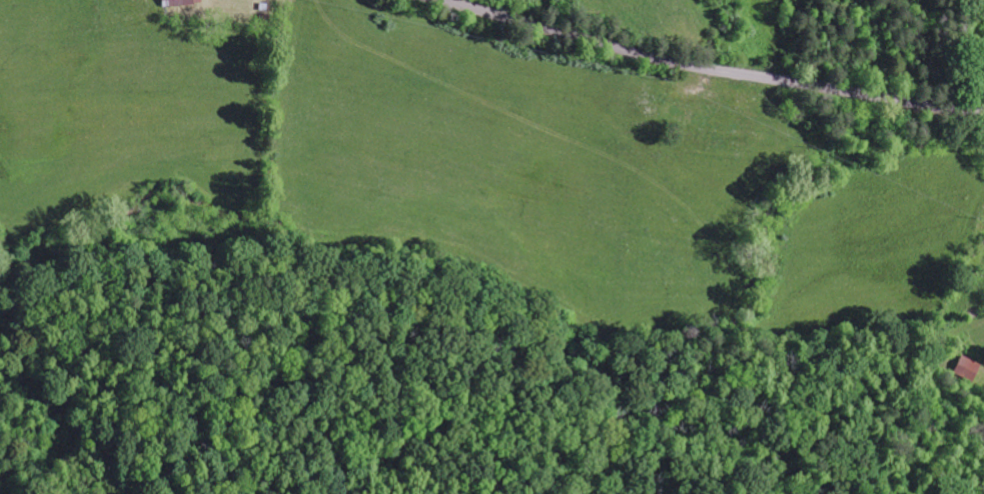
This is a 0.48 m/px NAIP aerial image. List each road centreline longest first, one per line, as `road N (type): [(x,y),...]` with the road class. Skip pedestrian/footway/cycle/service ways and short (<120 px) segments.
road 1 (residential): [(439,0),(660,59),(983,107)]

